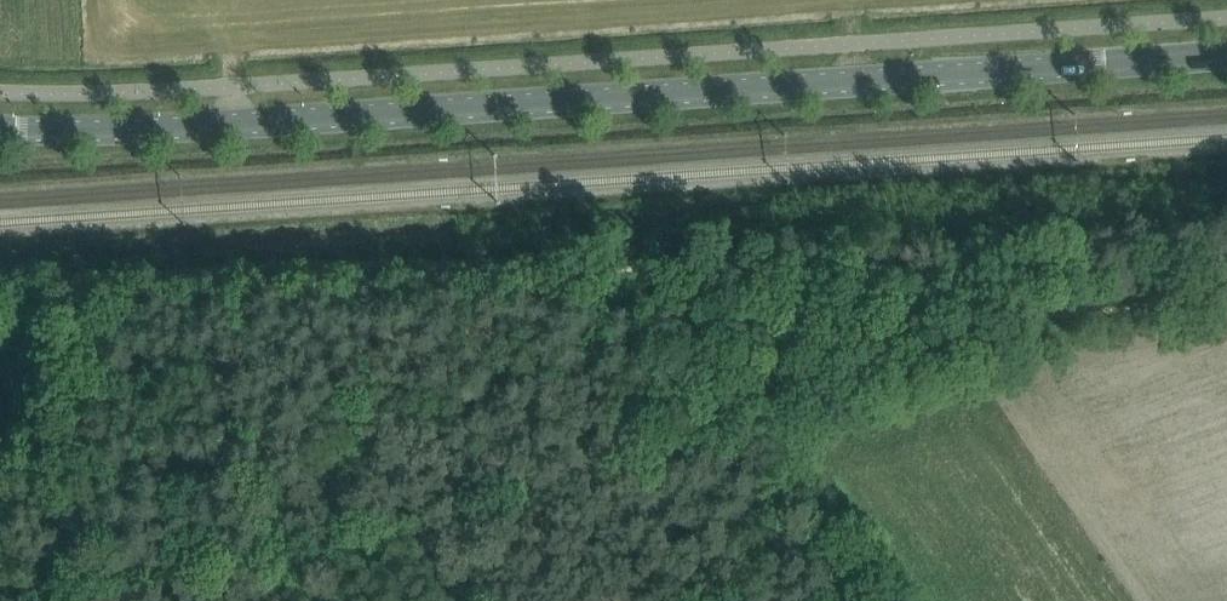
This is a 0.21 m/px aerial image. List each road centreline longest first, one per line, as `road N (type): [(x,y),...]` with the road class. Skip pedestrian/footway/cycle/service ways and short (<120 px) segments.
road 1 (secondary): [(52,130),(1226,55)]

